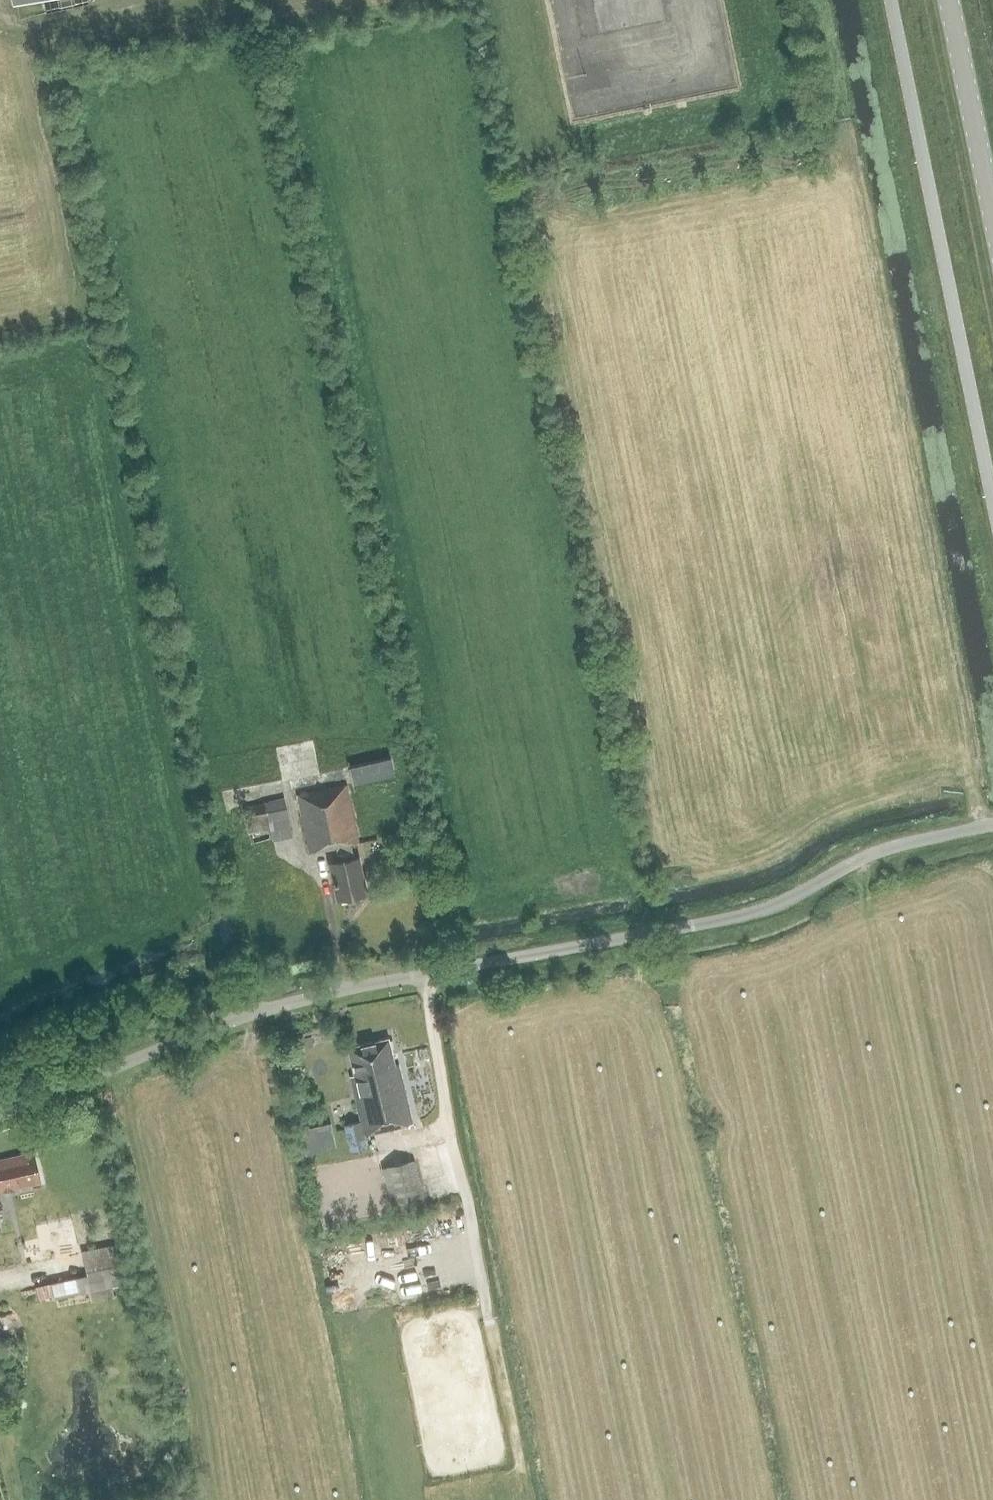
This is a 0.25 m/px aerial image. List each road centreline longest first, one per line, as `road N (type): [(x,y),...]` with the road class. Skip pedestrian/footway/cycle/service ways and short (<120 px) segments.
road 1 (unclassified): [(0,1118),(258,1013),(740,918),(870,855),(992,825)]
road 2 (unclassified): [(948,0),(992,216)]

